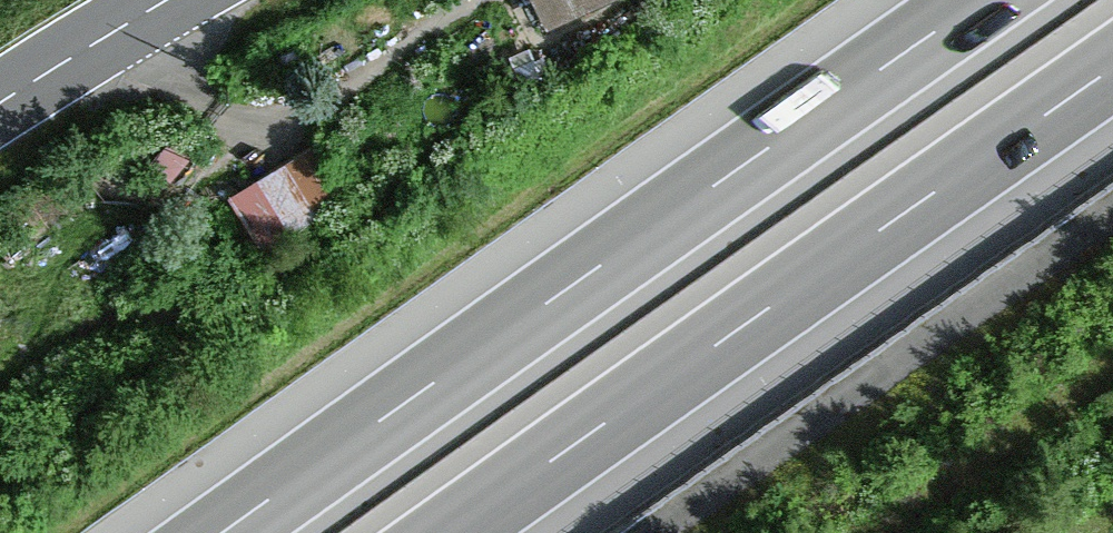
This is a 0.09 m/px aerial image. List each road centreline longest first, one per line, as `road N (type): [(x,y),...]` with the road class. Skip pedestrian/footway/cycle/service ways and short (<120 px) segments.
road 1 (motorway): [(981,0),(223,532)]
road 2 (motorway): [(449,532),(1112,68)]
road 3 (primary): [(0,103),(167,0)]

